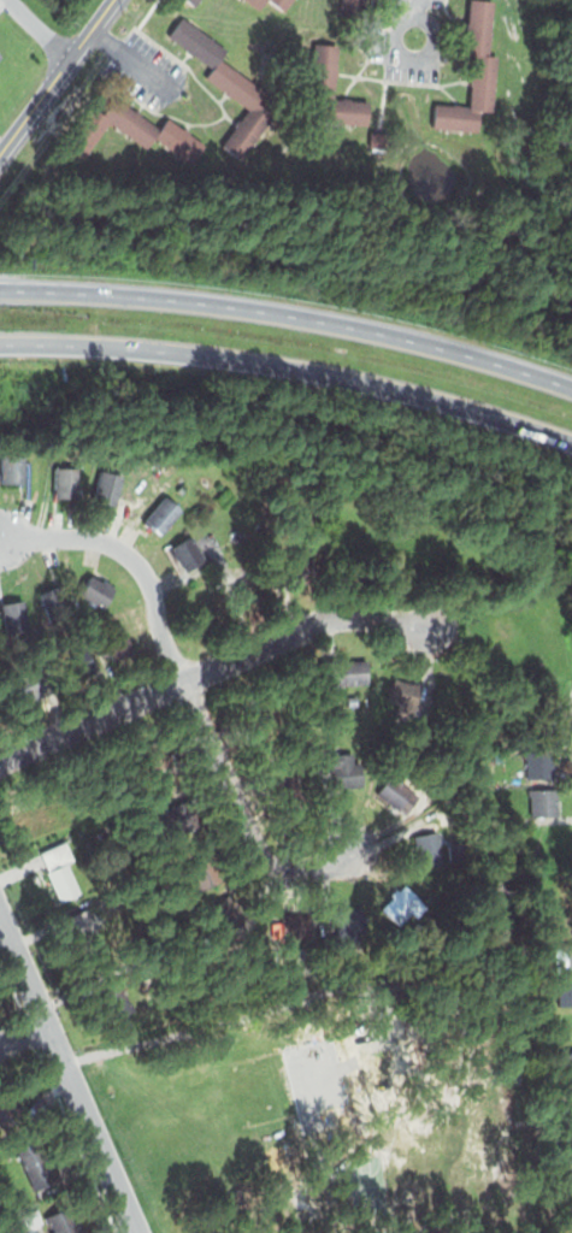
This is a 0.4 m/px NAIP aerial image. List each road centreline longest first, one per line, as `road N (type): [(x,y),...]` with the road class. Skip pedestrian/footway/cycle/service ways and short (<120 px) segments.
road 1 (motorway): [(571,387),(427,341),(249,307),(0,288)]
road 2 (motorway): [(0,344),(118,346),(322,372),(571,441)]
road 3 (residential): [(0,761),(328,619),(431,627)]
road 4 (residential): [(132,1232),(0,917)]
road 5 (residential): [(182,683),(254,839),(276,867),(322,868),(347,853)]
road 6 (residential): [(182,683),(151,586),(125,551),(88,538),(2,538)]
road 7 (residential): [(0,155),(111,0)]

